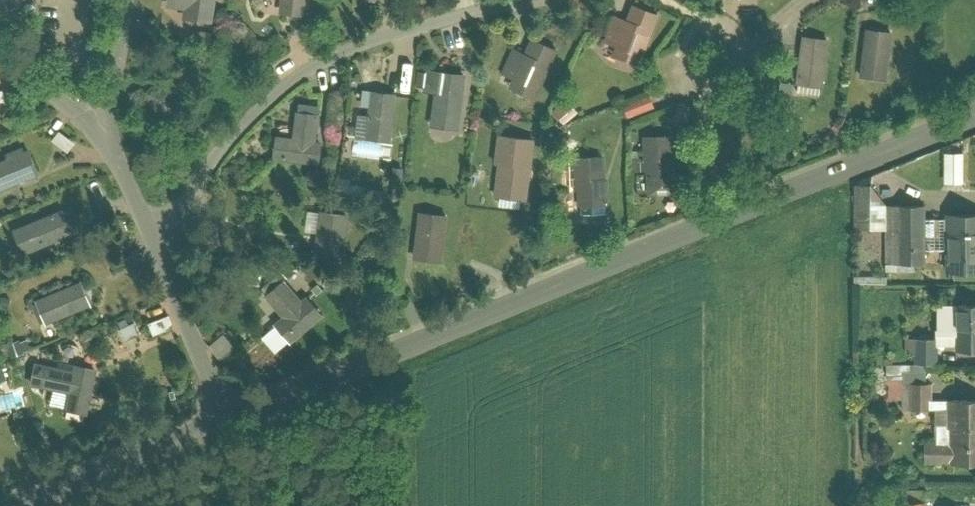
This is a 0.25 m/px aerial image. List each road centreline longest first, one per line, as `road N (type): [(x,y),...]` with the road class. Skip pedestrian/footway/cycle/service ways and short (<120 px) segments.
road 1 (residential): [(974,115),(220,425)]
road 2 (residential): [(156,245),(261,106),(312,69),(386,38),(542,0)]
road 3 (residential): [(220,425),(22,505)]
road 4 (residential): [(156,245),(220,425)]
road 5 (residential): [(126,0),(103,134)]
road 6 (residential): [(0,58),(103,134)]
road 7 (residential): [(103,134),(156,245)]

